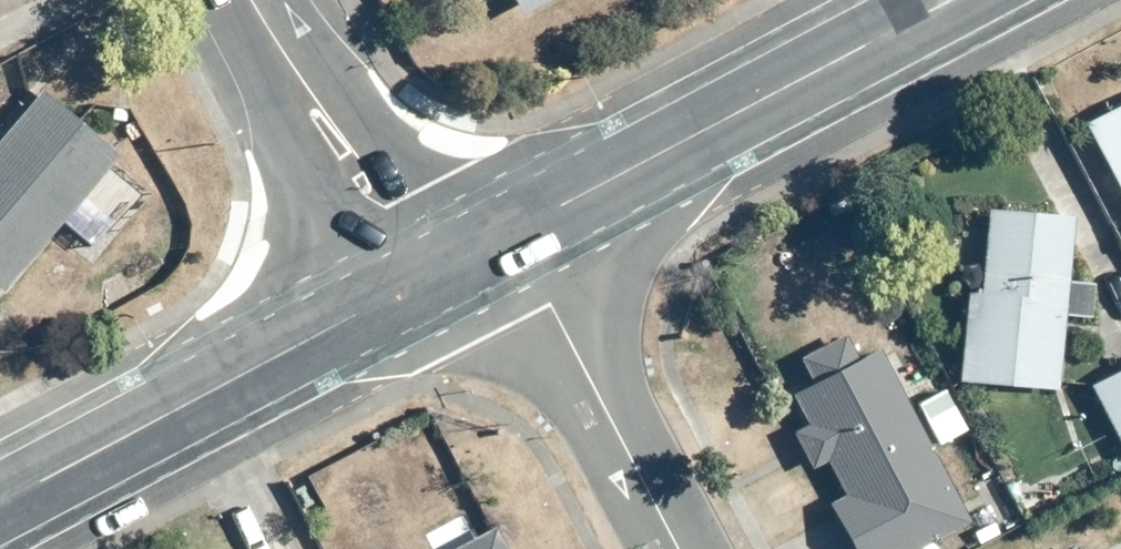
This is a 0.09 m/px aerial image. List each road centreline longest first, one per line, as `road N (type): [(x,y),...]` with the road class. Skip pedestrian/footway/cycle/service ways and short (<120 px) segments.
road 1 (tertiary): [(950,0),(506,236)]
road 2 (tertiary): [(401,293),(0,505)]
road 3 (residential): [(677,548),(506,236)]
road 4 (residential): [(247,0),(401,293)]

